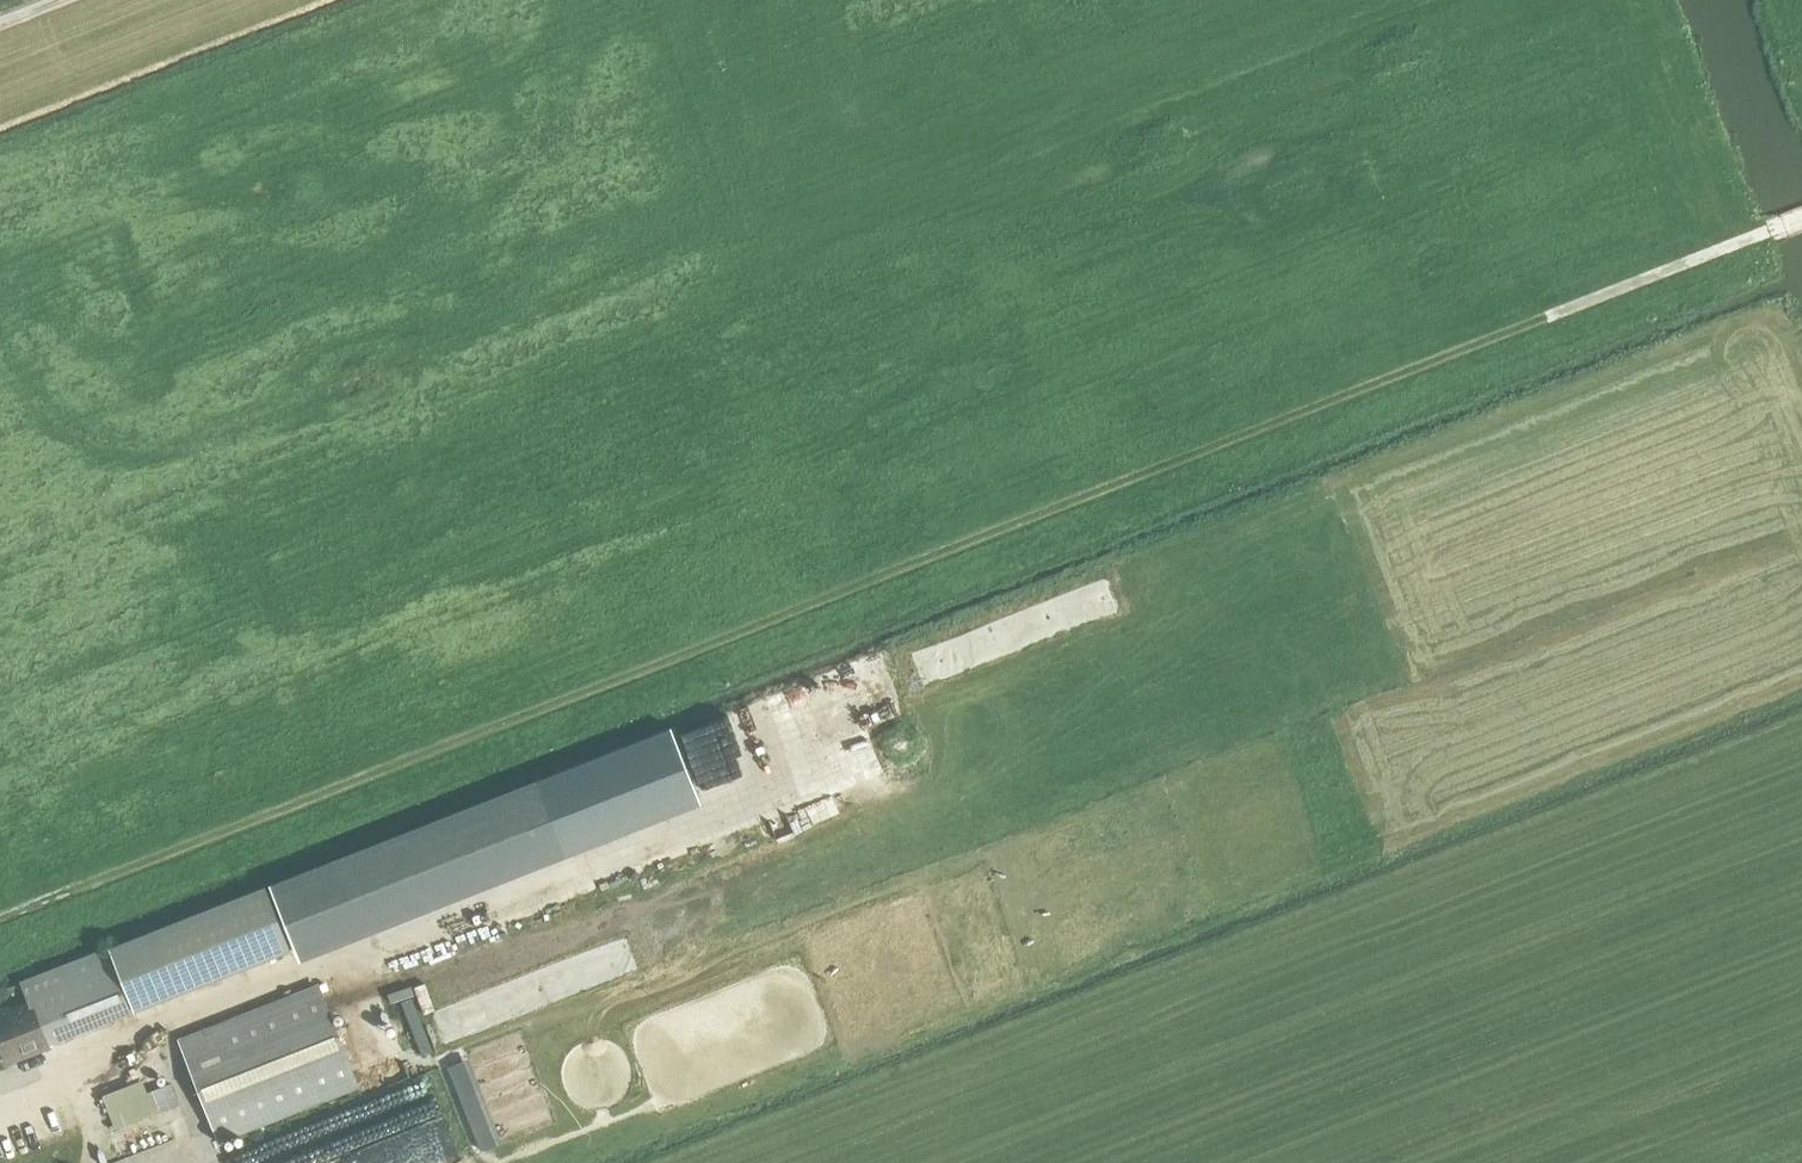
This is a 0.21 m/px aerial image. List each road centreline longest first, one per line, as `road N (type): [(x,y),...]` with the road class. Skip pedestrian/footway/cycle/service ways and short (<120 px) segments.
road 1 (track): [(0,922),(1801,220)]

